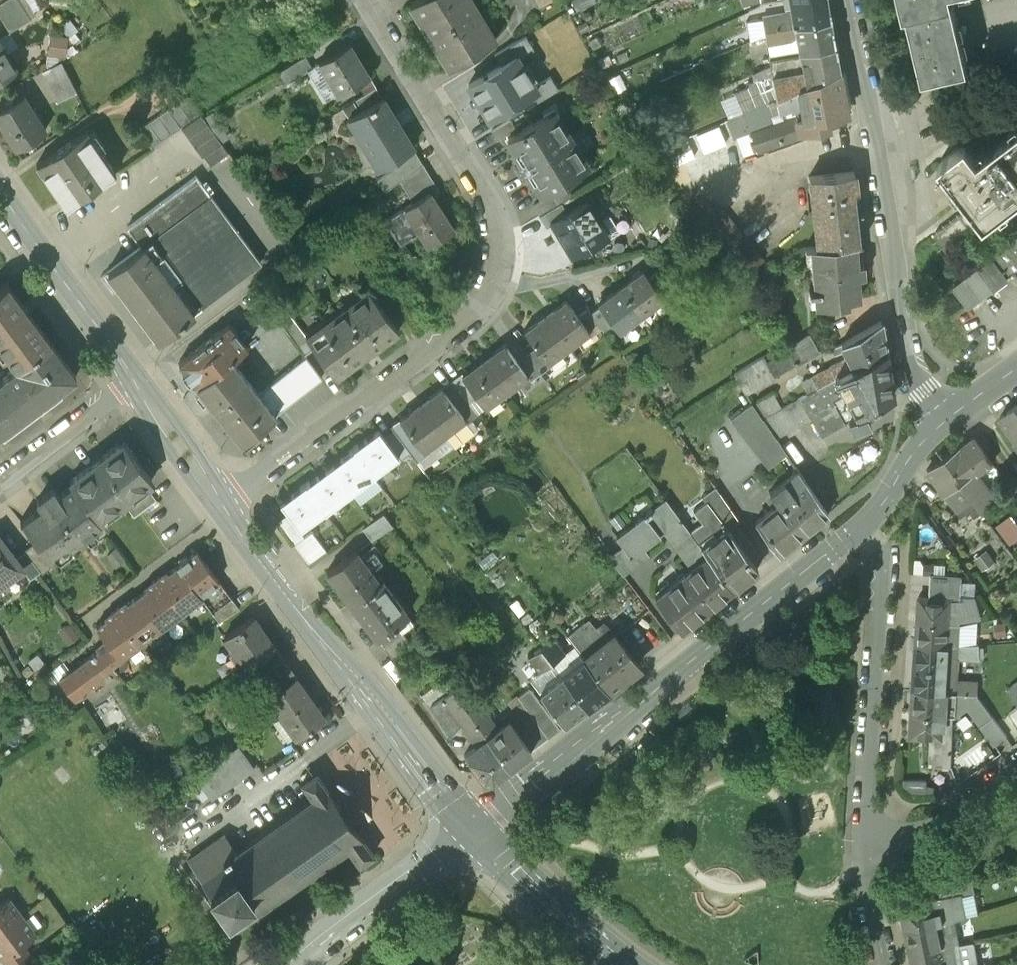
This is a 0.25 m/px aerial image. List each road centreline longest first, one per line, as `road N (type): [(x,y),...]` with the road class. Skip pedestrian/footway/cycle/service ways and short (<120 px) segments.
road 1 (residential): [(222,504),(456,332),(486,295),(498,262),(488,200),(365,0)]
road 2 (secondary): [(861,525),(474,828)]
road 3 (tertiary): [(941,423),(907,366),(887,157),(852,0)]
road 4 (secondary): [(474,828),(222,504)]
road 5 (residential): [(861,835),(880,556),(861,525)]
road 6 (residential): [(289,964),(474,828)]
road 7 (secondary): [(131,376),(0,191)]
road 8 (secondary): [(621,964),(584,939),(474,828)]
road 9 (residential): [(1016,771),(914,830),(861,835)]
road 10 (residential): [(0,476),(131,376)]
road 11 (secondary): [(222,504),(131,376)]
road 12 (residential): [(879,964),(861,835)]
road 13 (secondary): [(941,423),(861,525)]

